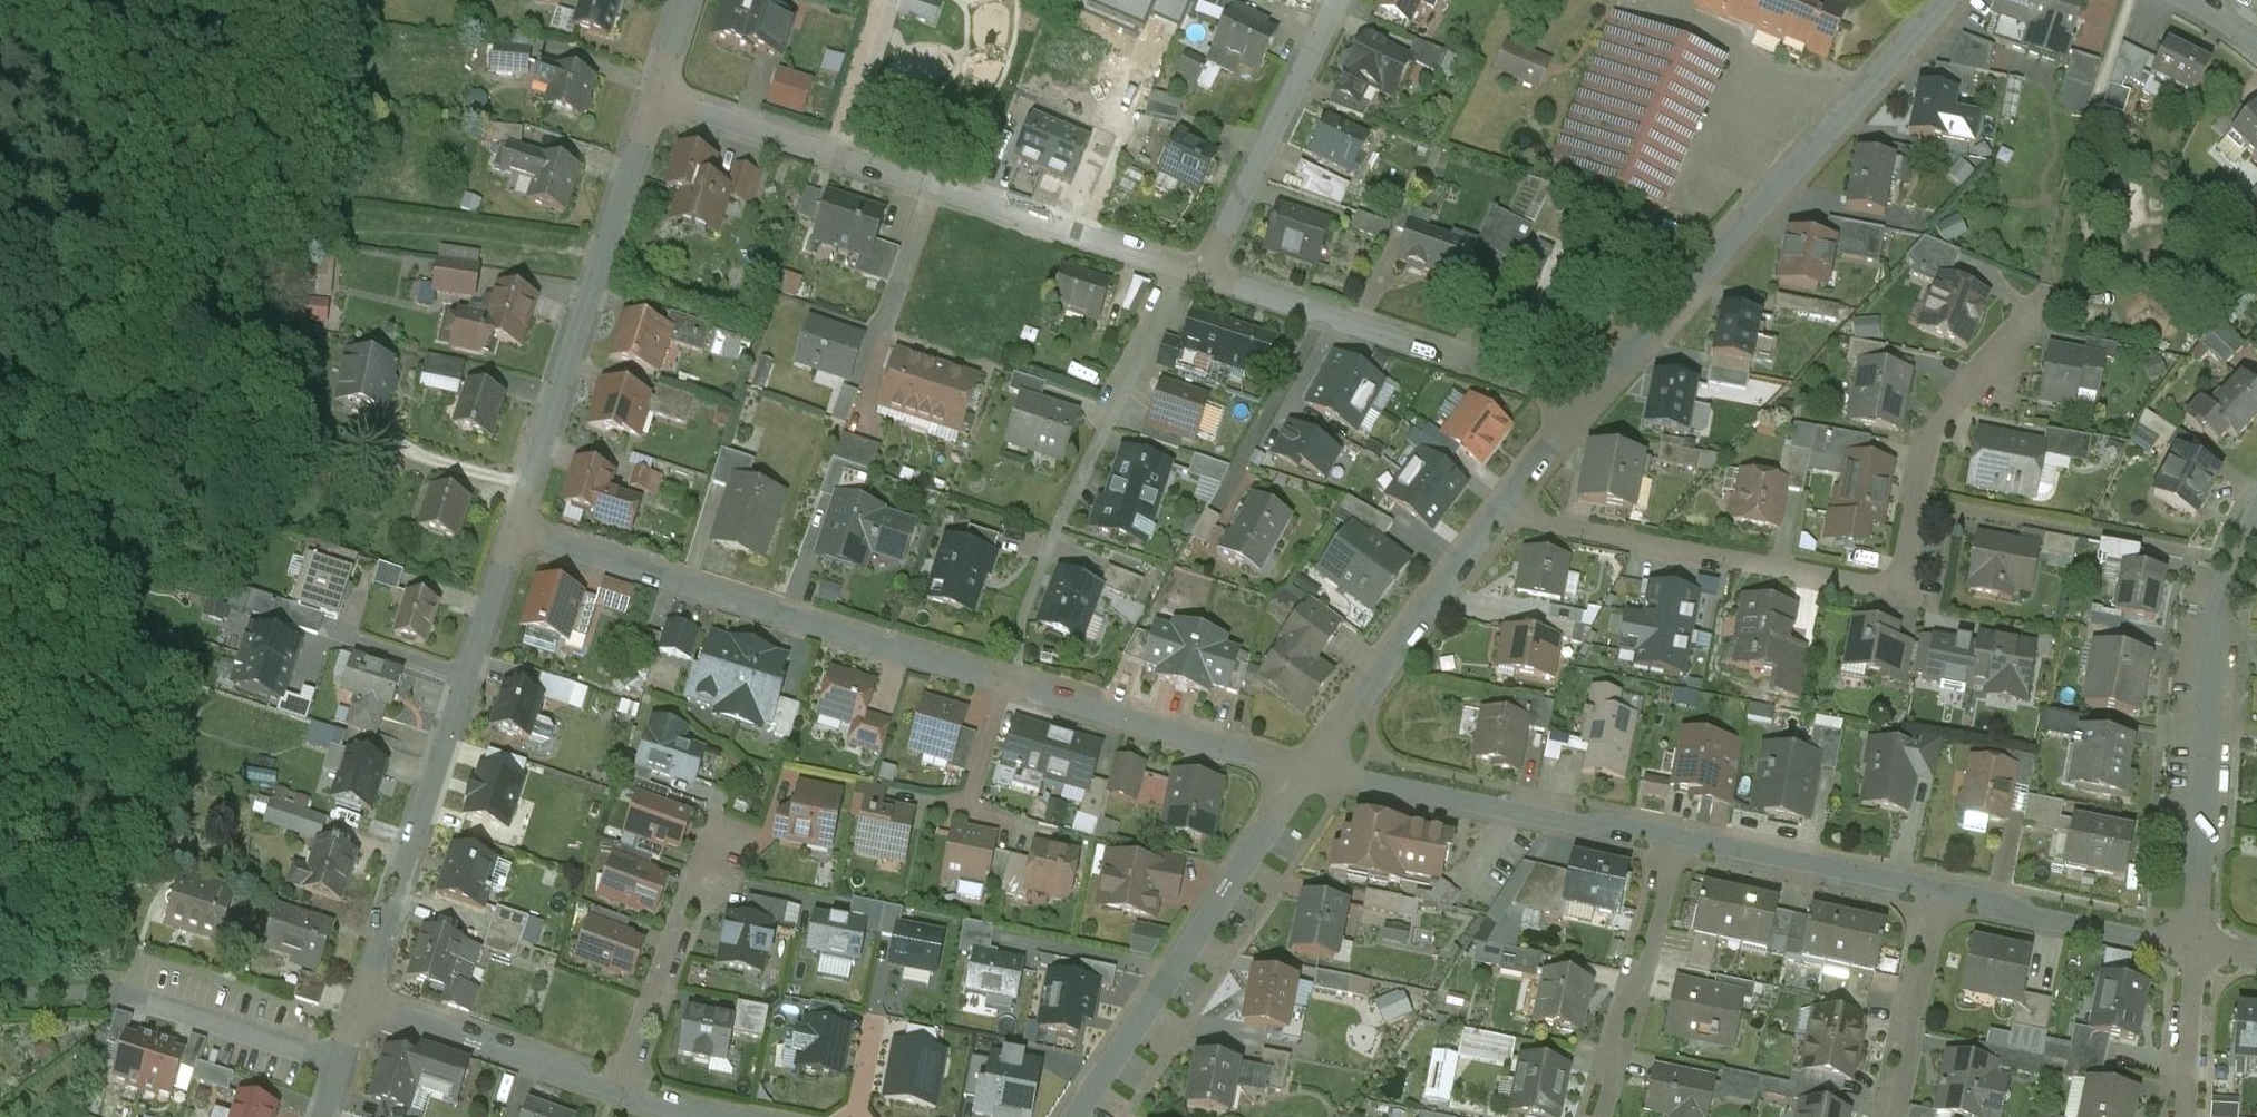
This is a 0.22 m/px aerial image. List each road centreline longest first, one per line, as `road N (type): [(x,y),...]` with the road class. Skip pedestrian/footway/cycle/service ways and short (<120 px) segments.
road 1 (residential): [(515,529),(1305,772)]
road 2 (residential): [(1507,501),(1538,521),(1901,590),(1930,437),(2045,300)]
road 3 (residential): [(653,96),(1198,270)]
road 4 (residential): [(1943,0),(1581,408)]
road 5 (residential): [(362,1000),(515,529)]
road 6 (residential): [(515,529),(653,96)]
road 7 (residential): [(2256,517),(2220,616),(2194,947)]
road 8 (residential): [(1305,772),(1075,1116)]
road 9 (residential): [(1198,270),(1554,387),(1581,408)]
road 10 (residential): [(1305,772),(1679,840)]
road 11 (residential): [(1507,501),(1305,772)]
road 12 (residential): [(1043,562),(1178,284),(1198,270)]
road 13 (residential): [(1198,270),(1214,254),(1340,0)]
road 14 (residential): [(1679,840),(1595,1116)]
road 15 (residential): [(622,1089),(362,1000)]
road 16 (residential): [(622,1089),(714,835)]
road 17 (residential): [(1679,840),(1941,892)]
road 18 (residential): [(1941,892),(2194,947)]
road 19 (residential): [(342,1061),(106,992)]
road 20 (residential): [(1941,892),(1891,1116)]
road 21 (residential): [(2194,947),(2184,1116)]

